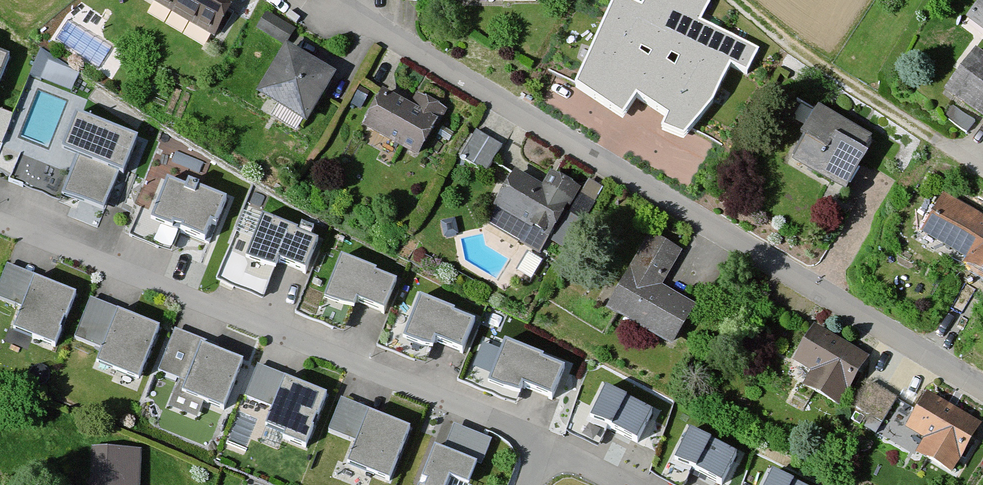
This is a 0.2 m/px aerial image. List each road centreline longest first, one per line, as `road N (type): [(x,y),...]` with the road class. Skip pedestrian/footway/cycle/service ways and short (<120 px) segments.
road 1 (residential): [(982,387),(336,6)]
road 2 (residential): [(0,221),(515,427),(537,452),(529,484)]
road 3 (track): [(734,0),(916,129)]

